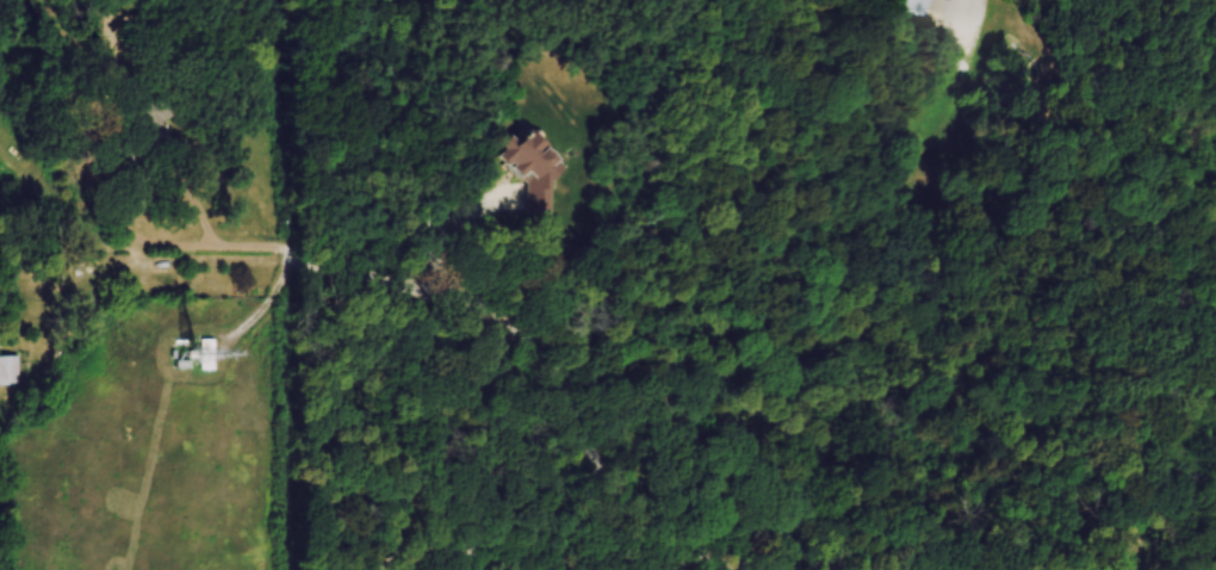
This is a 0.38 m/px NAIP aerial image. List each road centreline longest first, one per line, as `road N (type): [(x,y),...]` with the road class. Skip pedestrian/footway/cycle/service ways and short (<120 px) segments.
road 1 (residential): [(728,569),(628,502),(552,368),(495,316),(283,255)]
road 2 (residential): [(403,569),(457,546),(522,569)]

